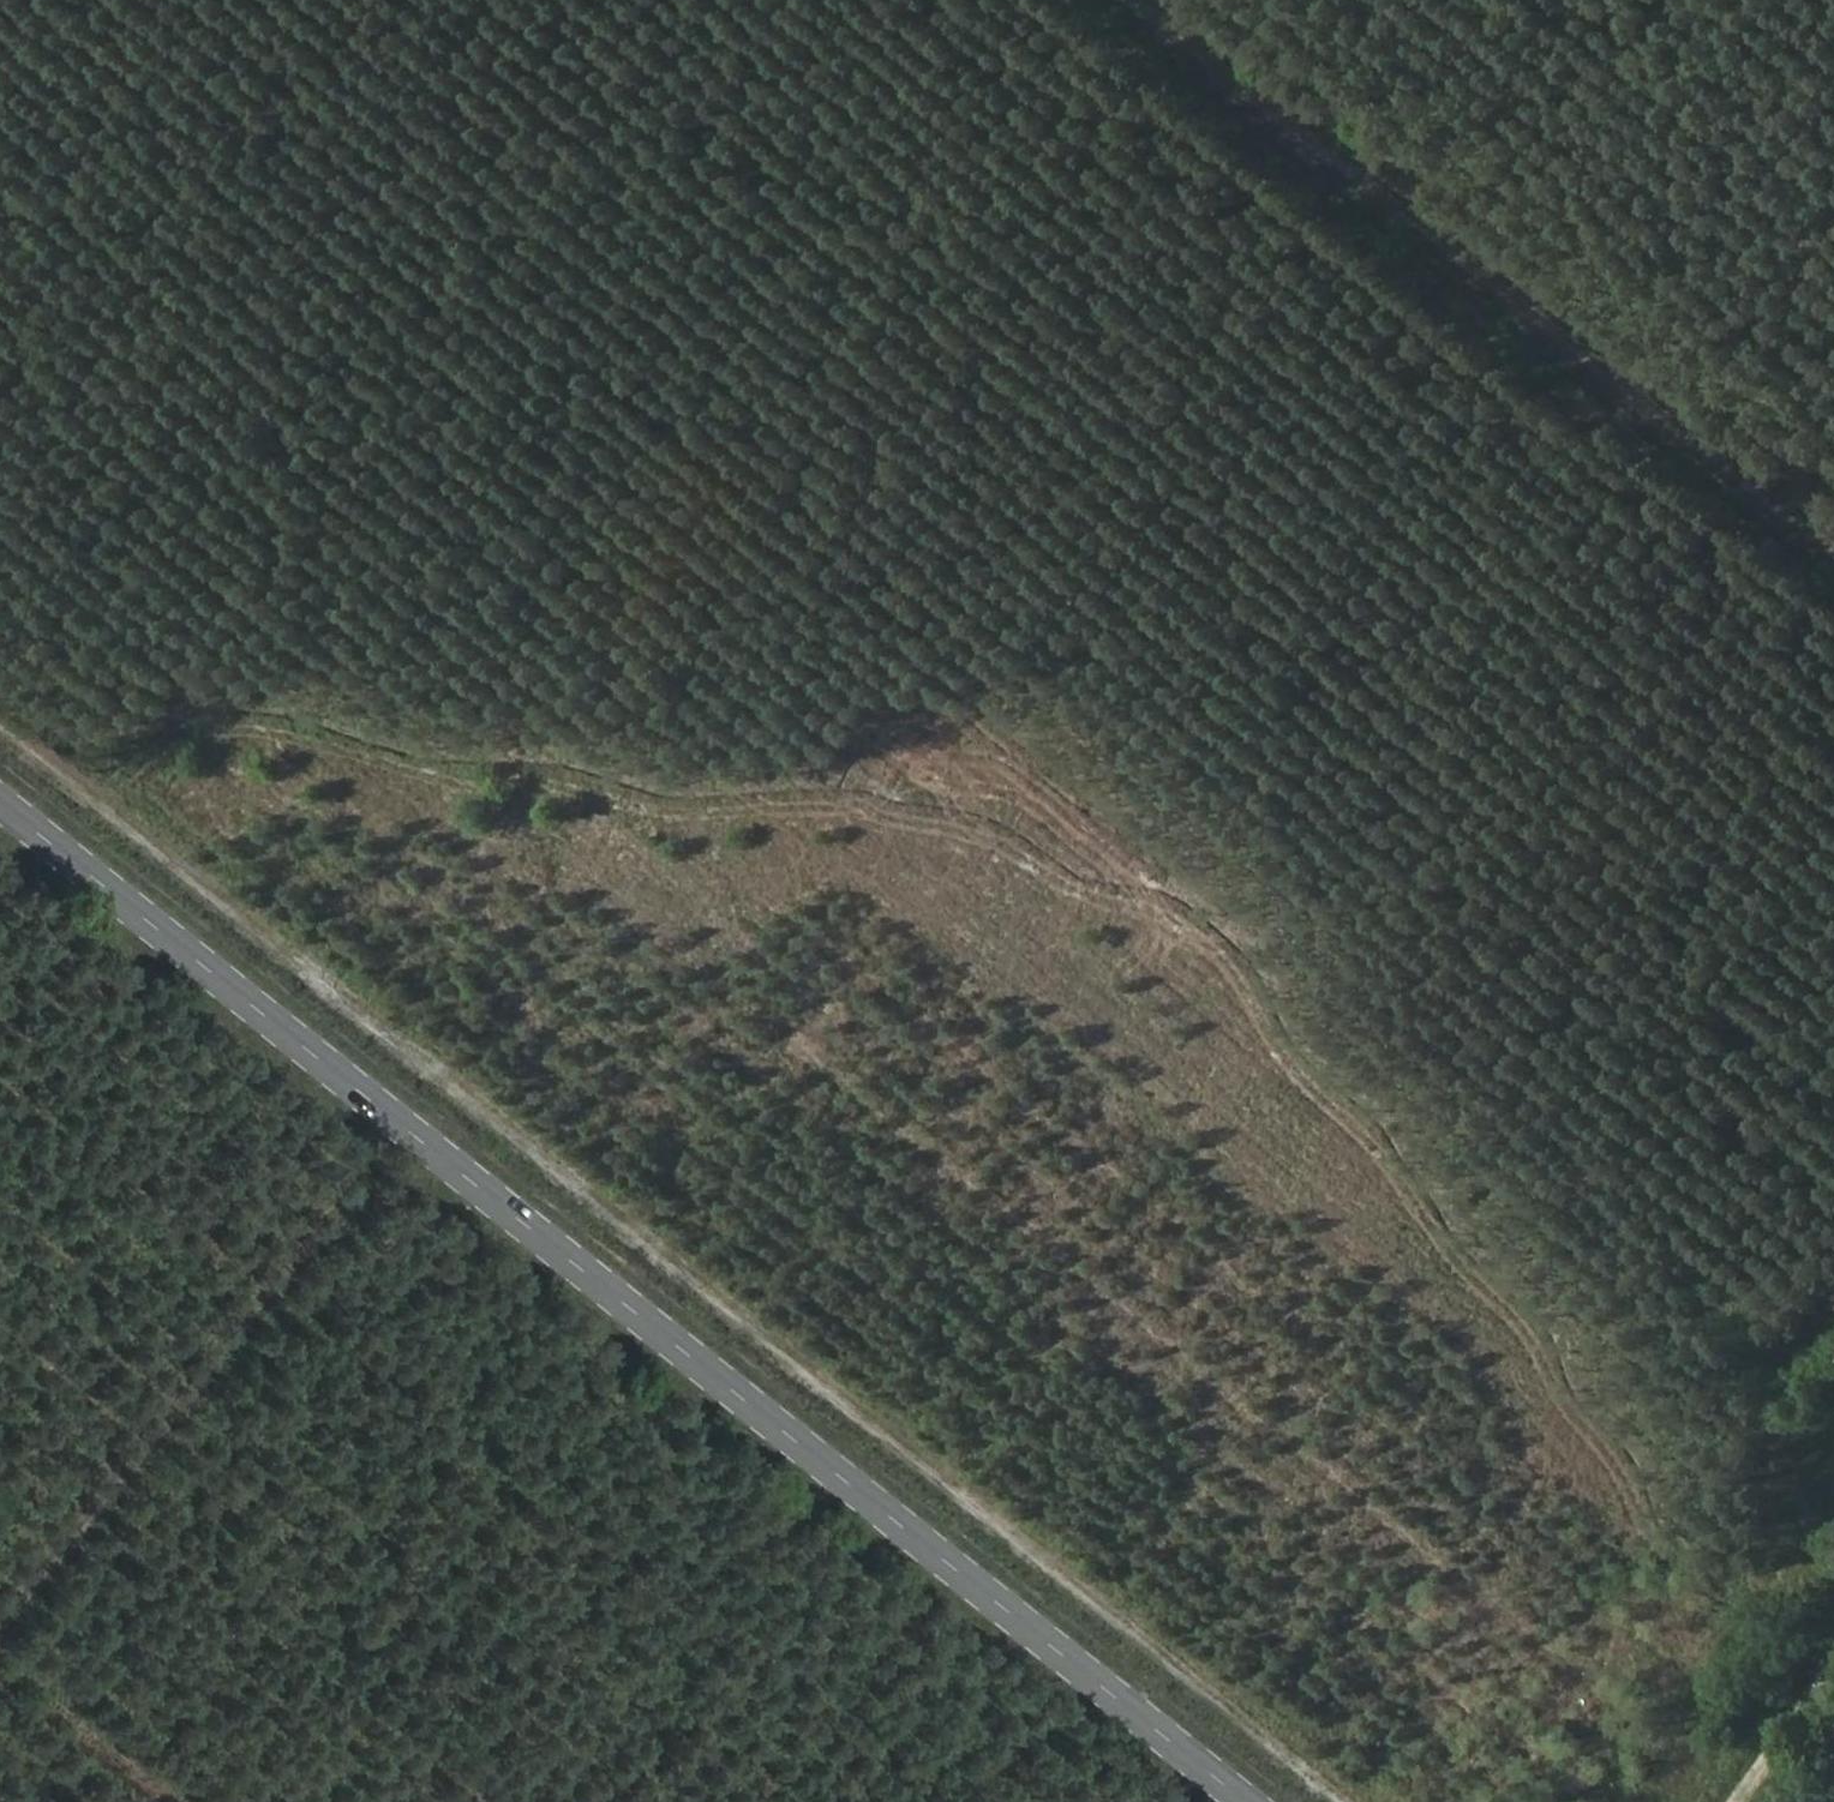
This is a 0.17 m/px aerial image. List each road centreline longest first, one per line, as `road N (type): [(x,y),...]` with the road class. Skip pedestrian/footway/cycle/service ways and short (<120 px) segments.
road 1 (secondary): [(0,803),(1248,1801)]
road 2 (track): [(1147,0),(1833,535)]
road 3 (track): [(1740,1801),(1833,1662)]

